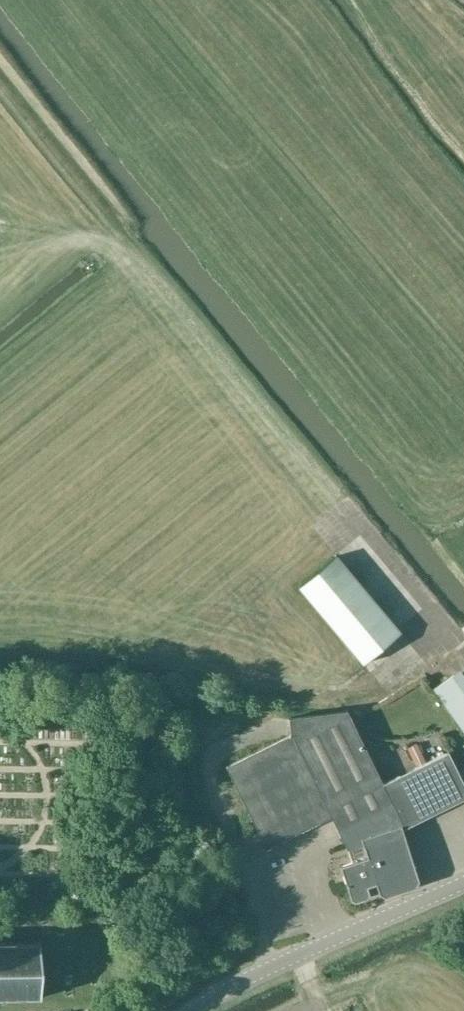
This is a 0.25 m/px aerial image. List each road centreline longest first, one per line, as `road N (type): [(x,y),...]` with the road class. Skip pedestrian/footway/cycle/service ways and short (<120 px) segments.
road 1 (tertiary): [(195,1010),(463,879)]

